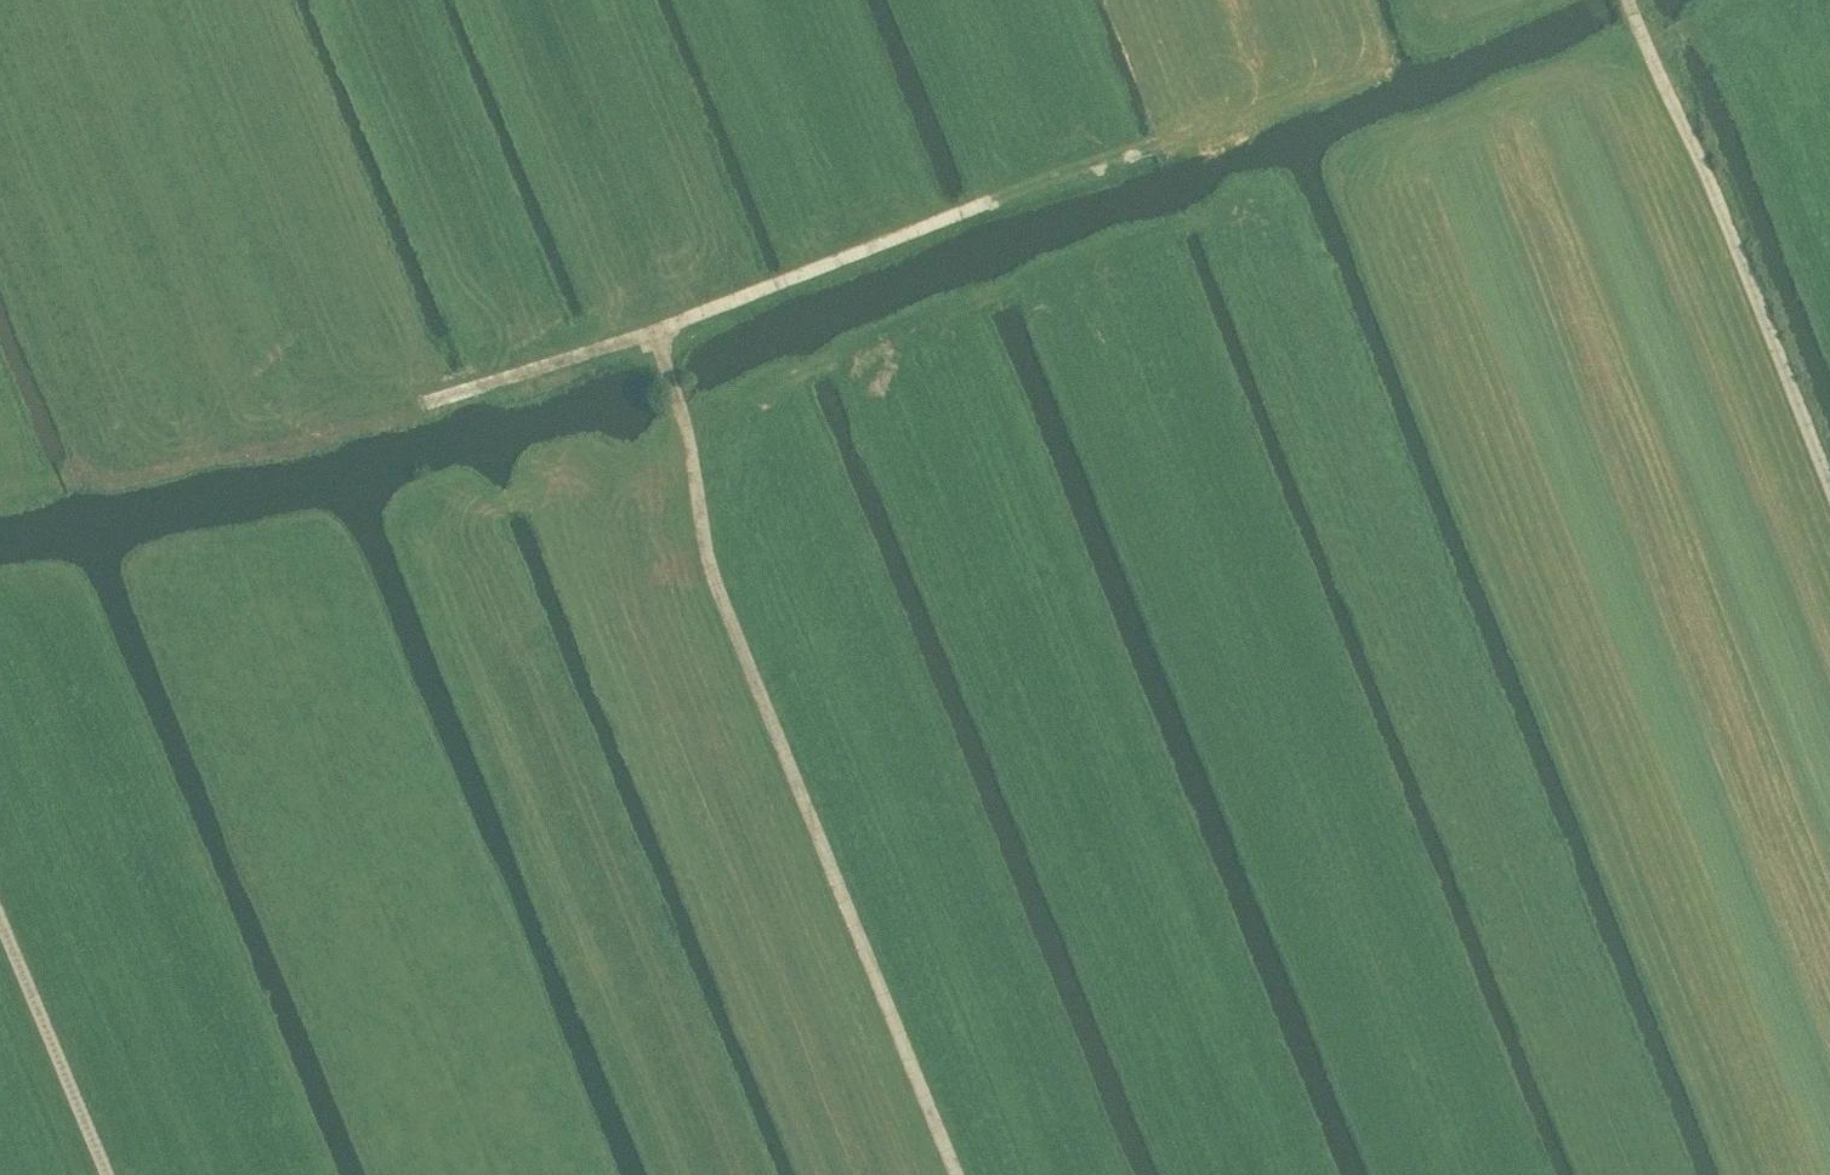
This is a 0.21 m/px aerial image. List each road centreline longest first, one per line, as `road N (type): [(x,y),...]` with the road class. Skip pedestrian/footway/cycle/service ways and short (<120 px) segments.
road 1 (track): [(958,1174),(719,593),(691,445),(659,346),(668,327),(986,204)]
road 2 (track): [(1829,492),(1629,0)]
road 3 (track): [(112,1174),(0,909)]

